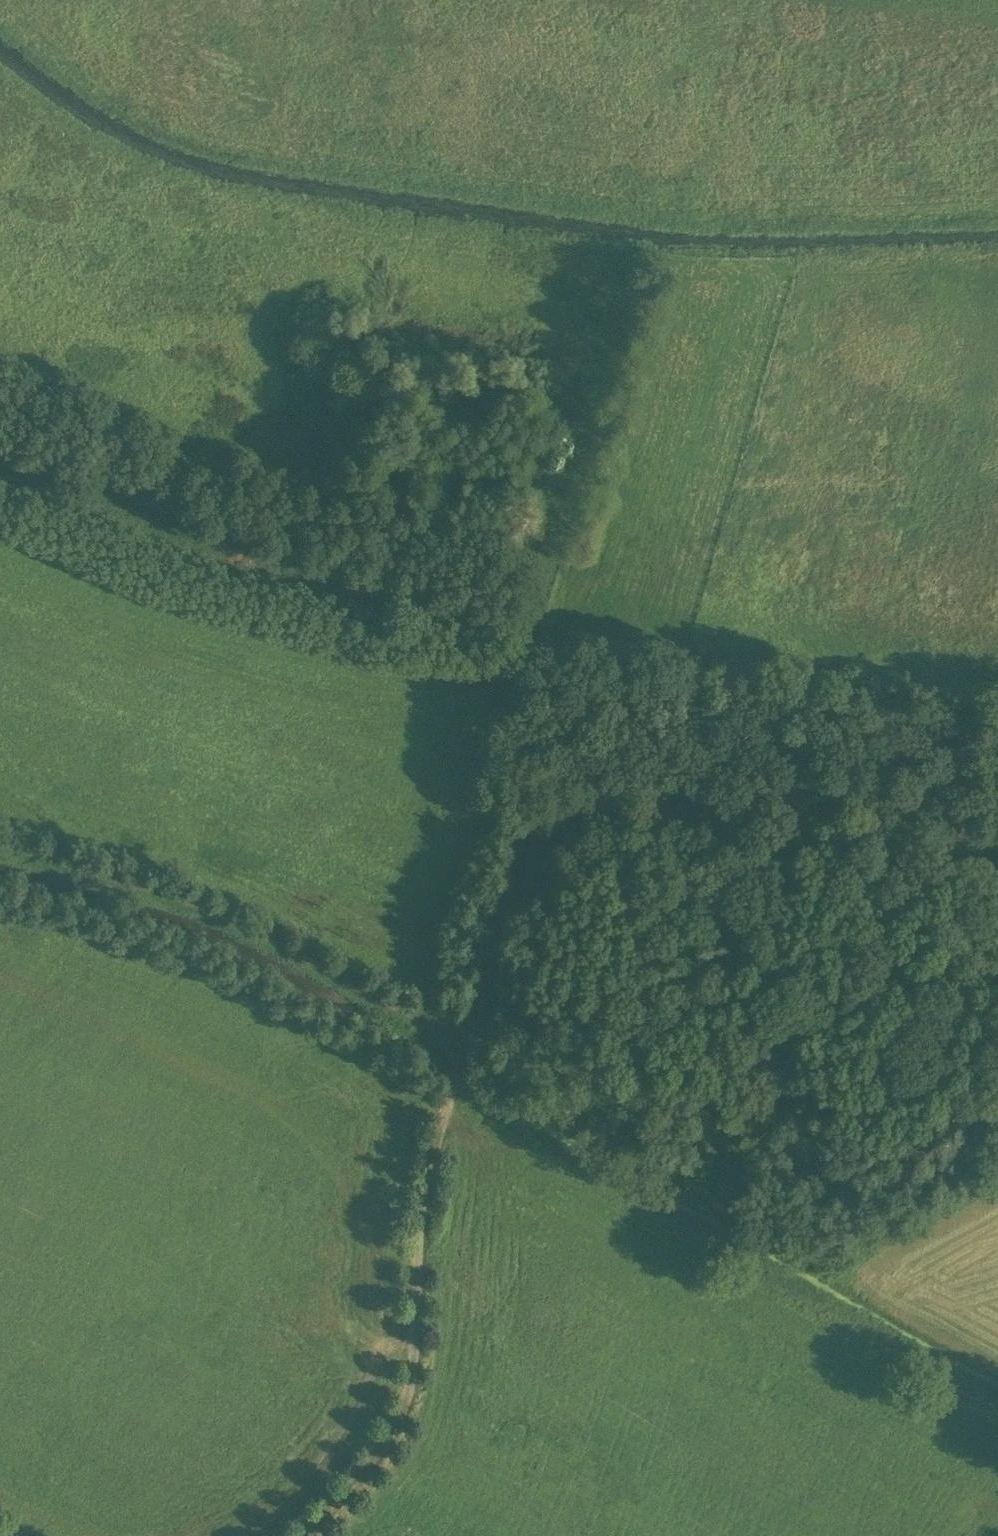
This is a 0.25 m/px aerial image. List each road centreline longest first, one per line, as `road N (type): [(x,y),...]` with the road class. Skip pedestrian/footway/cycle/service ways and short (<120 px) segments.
road 1 (track): [(622,355),(497,791),(507,813),(594,827)]
road 2 (track): [(0,844),(255,929),(466,1046)]
road 3 (track): [(466,1046),(513,915),(572,840),(624,821),(714,821)]
road 4 (track): [(433,1212),(403,1415),(357,1487),(306,1535)]
road 5 (track): [(997,829),(714,821)]
road 6 (track): [(713,679),(714,821)]

